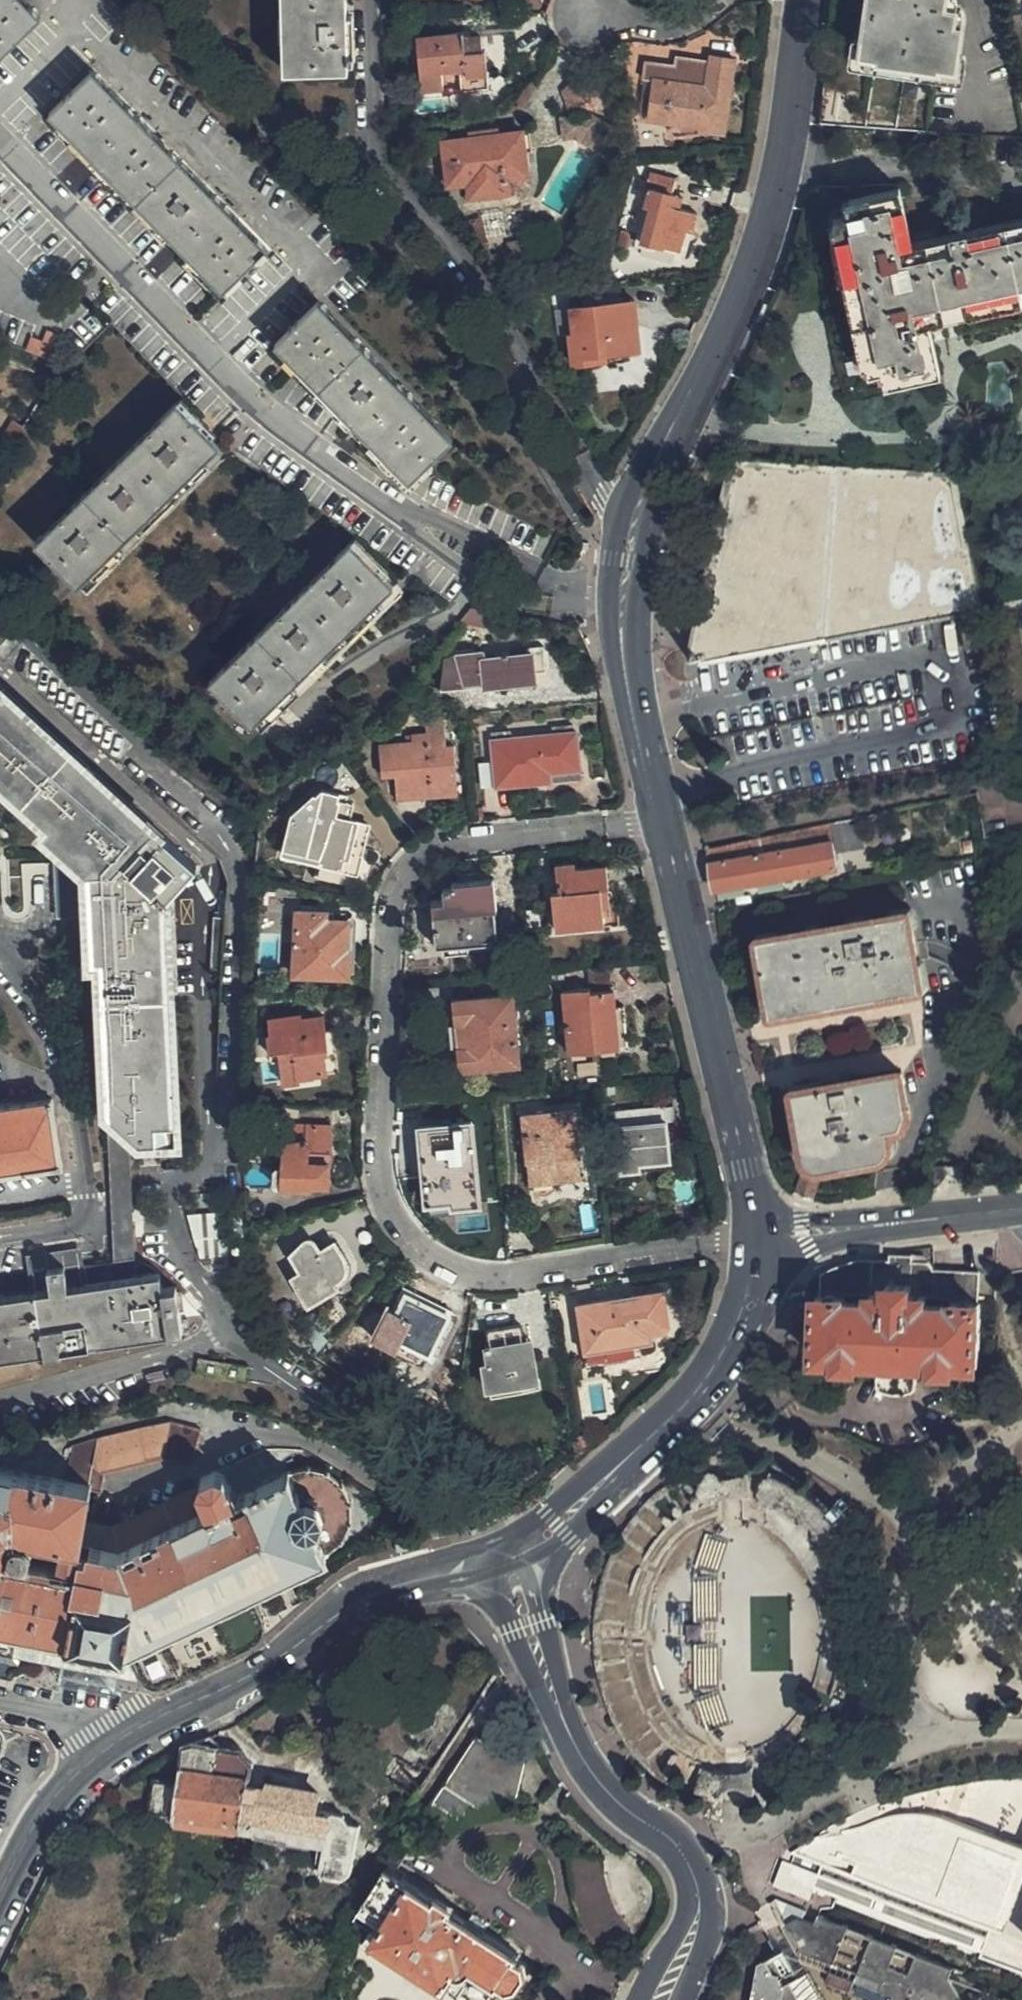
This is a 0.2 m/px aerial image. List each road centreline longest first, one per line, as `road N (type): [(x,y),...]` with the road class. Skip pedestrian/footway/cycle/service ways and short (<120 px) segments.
road 1 (residential): [(760,1240),(483,1273),(449,1266),(415,1244),(384,1189),(390,896),(411,865),(443,848),(662,822)]
road 2 (secondary): [(662,822),(623,641),(626,562),(649,477),(755,251),(782,151),(804,0)]
road 3 (secondary): [(513,1557),(369,1597),(238,1684),(109,1748)]
road 4 (secondary): [(760,1240),(751,1175),(662,822)]
road 5 (secondary): [(760,1240),(745,1318),(700,1396),(559,1528),(513,1557)]
road 6 (tertiary): [(685,1855),(618,1803),(582,1759),(541,1663),(513,1557)]
road 7 (unclassified): [(1021,1206),(760,1240)]
road 8 (secondary): [(109,1748),(45,1808),(0,1894)]
road 9 (tertiary): [(685,1855),(686,1917),(638,1999)]
road 10 (tertiary): [(680,1999),(710,1925),(701,1876),(685,1855)]
road 11 (residential): [(109,1748),(99,1730),(69,1715),(0,1702)]

